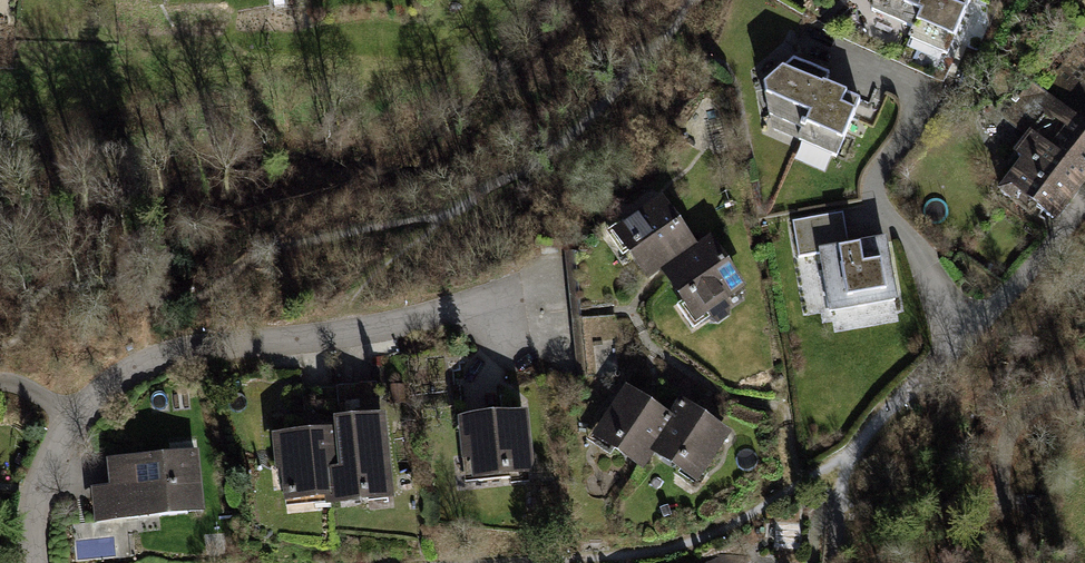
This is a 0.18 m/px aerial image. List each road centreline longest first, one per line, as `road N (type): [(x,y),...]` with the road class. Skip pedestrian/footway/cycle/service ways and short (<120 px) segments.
road 1 (residential): [(514,309),(190,355),(127,373),(80,414),(59,446),(34,513),(34,562)]
road 2 (track): [(834,562),(844,467),(879,417),(970,333),(1084,199)]
road 3 (track): [(560,560),(668,551),(844,467)]

